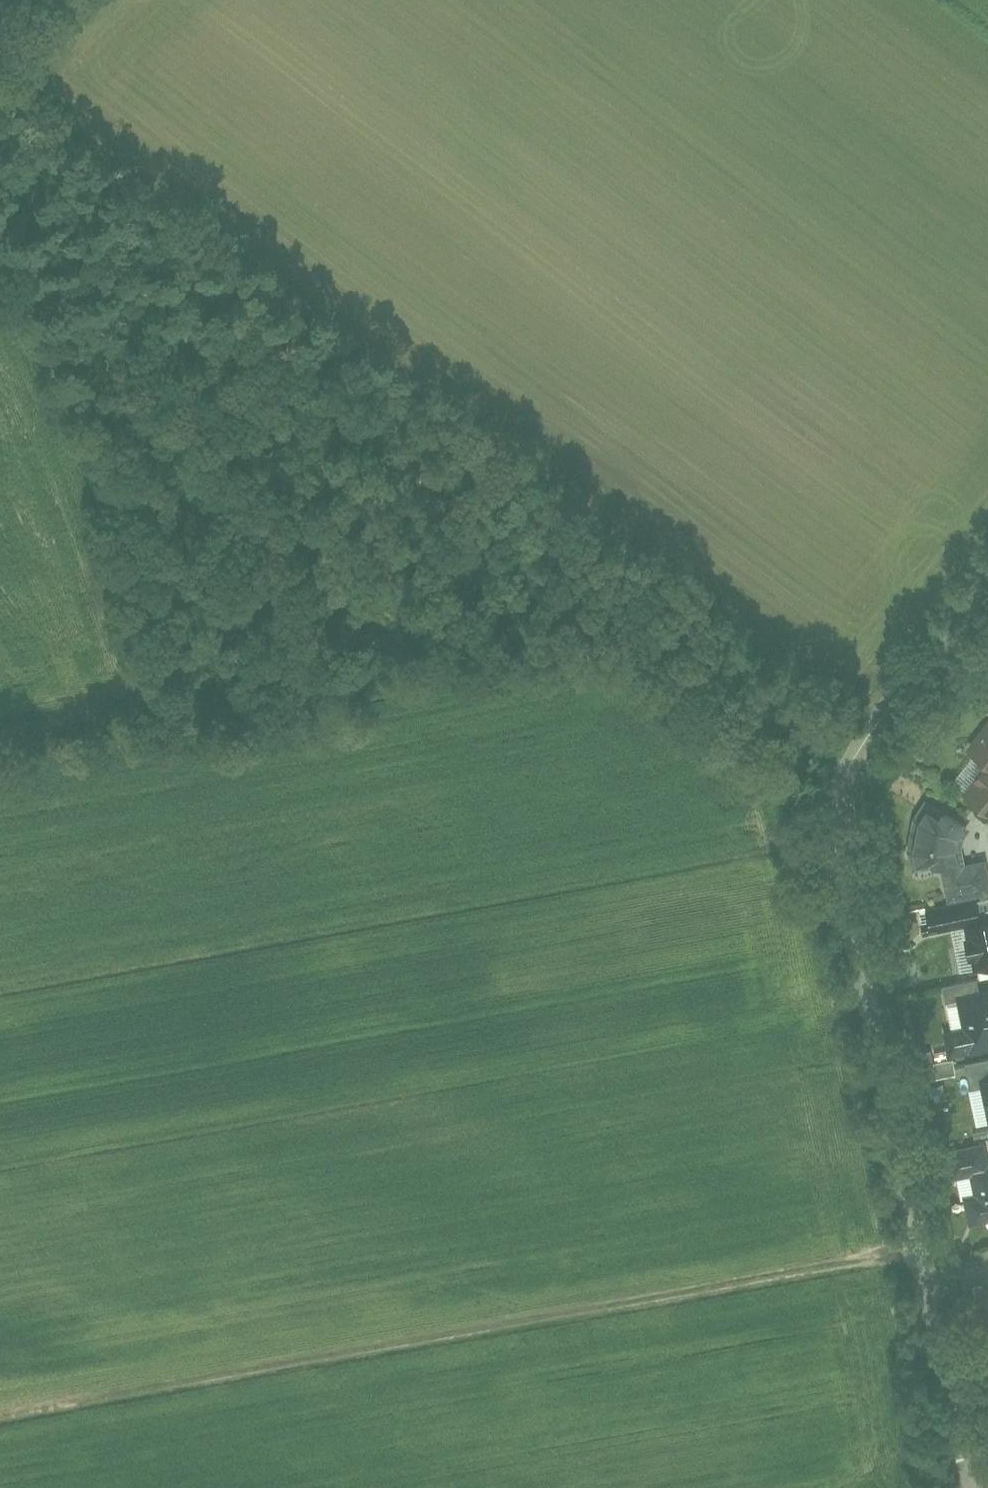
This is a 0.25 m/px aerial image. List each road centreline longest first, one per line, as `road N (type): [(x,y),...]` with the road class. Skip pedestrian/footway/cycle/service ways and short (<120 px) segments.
road 1 (residential): [(987,585),(844,781),(974,1487)]

